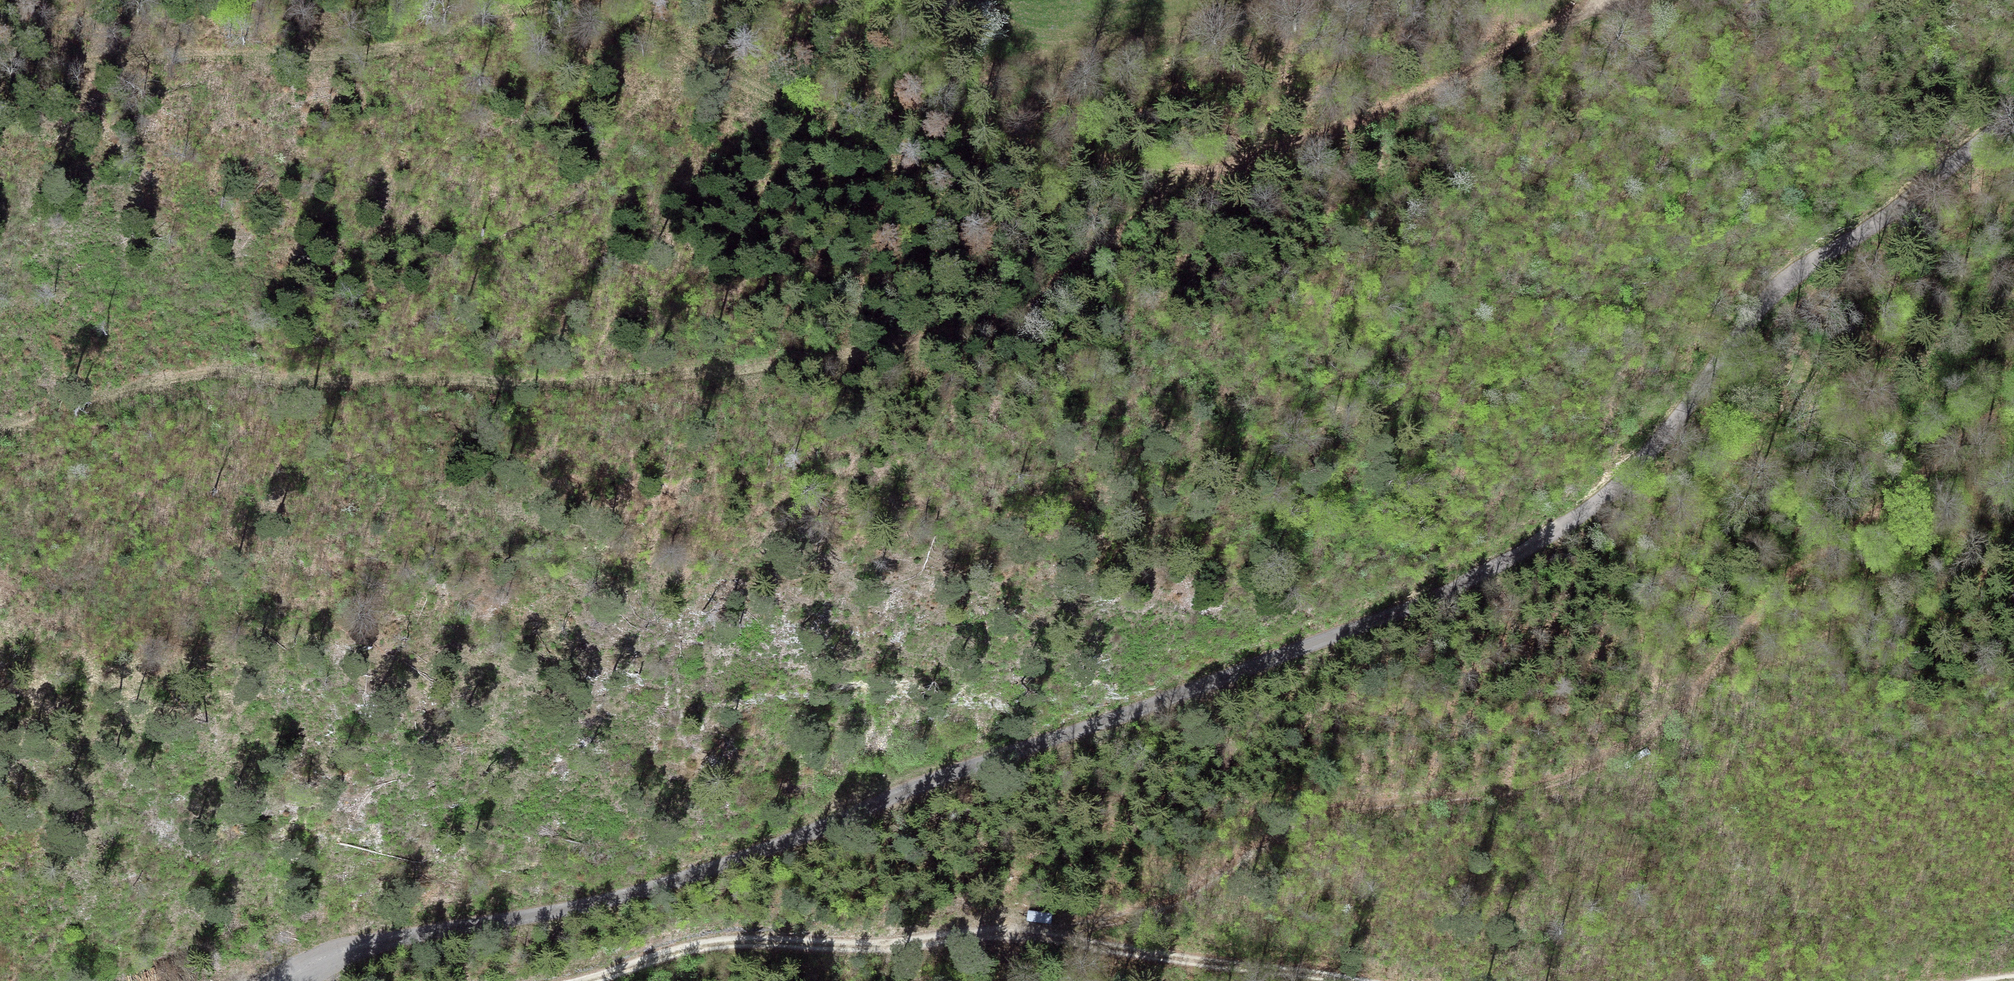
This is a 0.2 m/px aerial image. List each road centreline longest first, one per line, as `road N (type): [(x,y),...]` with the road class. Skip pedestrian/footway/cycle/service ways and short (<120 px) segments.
road 1 (unclassified): [(2013,113),(1775,292),(1604,497),(1491,569),(1357,630),(754,854),(639,891),(372,943),(280,980)]
road 2 (track): [(0,428),(190,375),(530,383),(709,373),(907,345),(979,329),(1026,307),(1211,174)]
road 3 (track): [(0,62),(402,50),(516,7),(552,2),(643,23),(786,103),(918,117),(1211,174)]
road 4 (track): [(2013,404),(1798,572),(1676,716),(1620,754),(1534,789),(1320,815),(1177,902),(1059,937)]
road 5 (track): [(581,980),(738,941),(876,946),(1021,936),(1354,980)]
road 6 (track): [(1211,174),(1391,113),(1526,47),(1595,0)]

